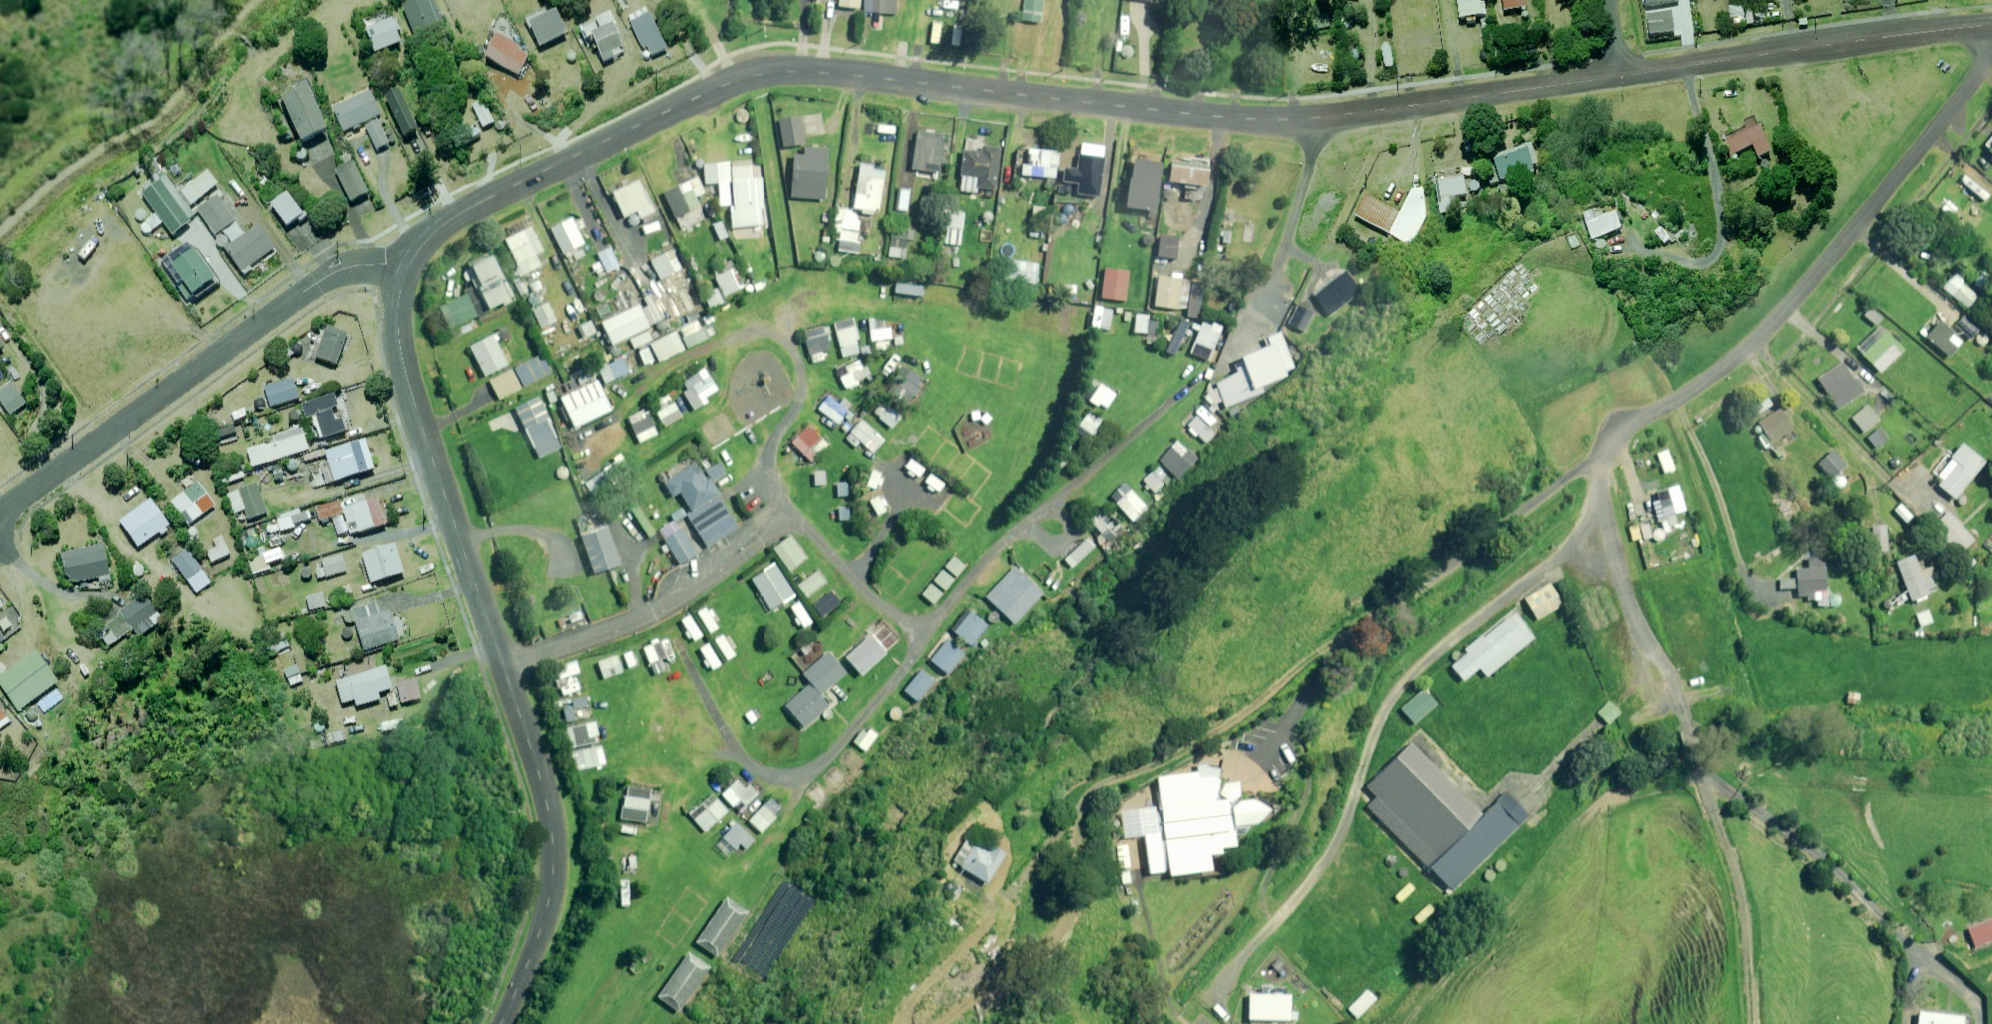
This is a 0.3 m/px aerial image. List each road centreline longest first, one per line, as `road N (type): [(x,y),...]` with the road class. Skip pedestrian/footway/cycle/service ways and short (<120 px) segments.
road 1 (residential): [(1991,26),(1284,119),(801,72),(755,75),(472,207),(441,227),(407,269)]
road 2 (residential): [(407,269),(398,310),(405,368),(530,745),(553,839),(549,902),(501,1023)]
road 3 (residential): [(1991,58),(1799,296),(1710,379),(1622,425),(1584,492)]
road 4 (residential): [(407,269),(367,266),(327,276),(0,513)]
road 5 (track): [(0,207),(227,0)]

